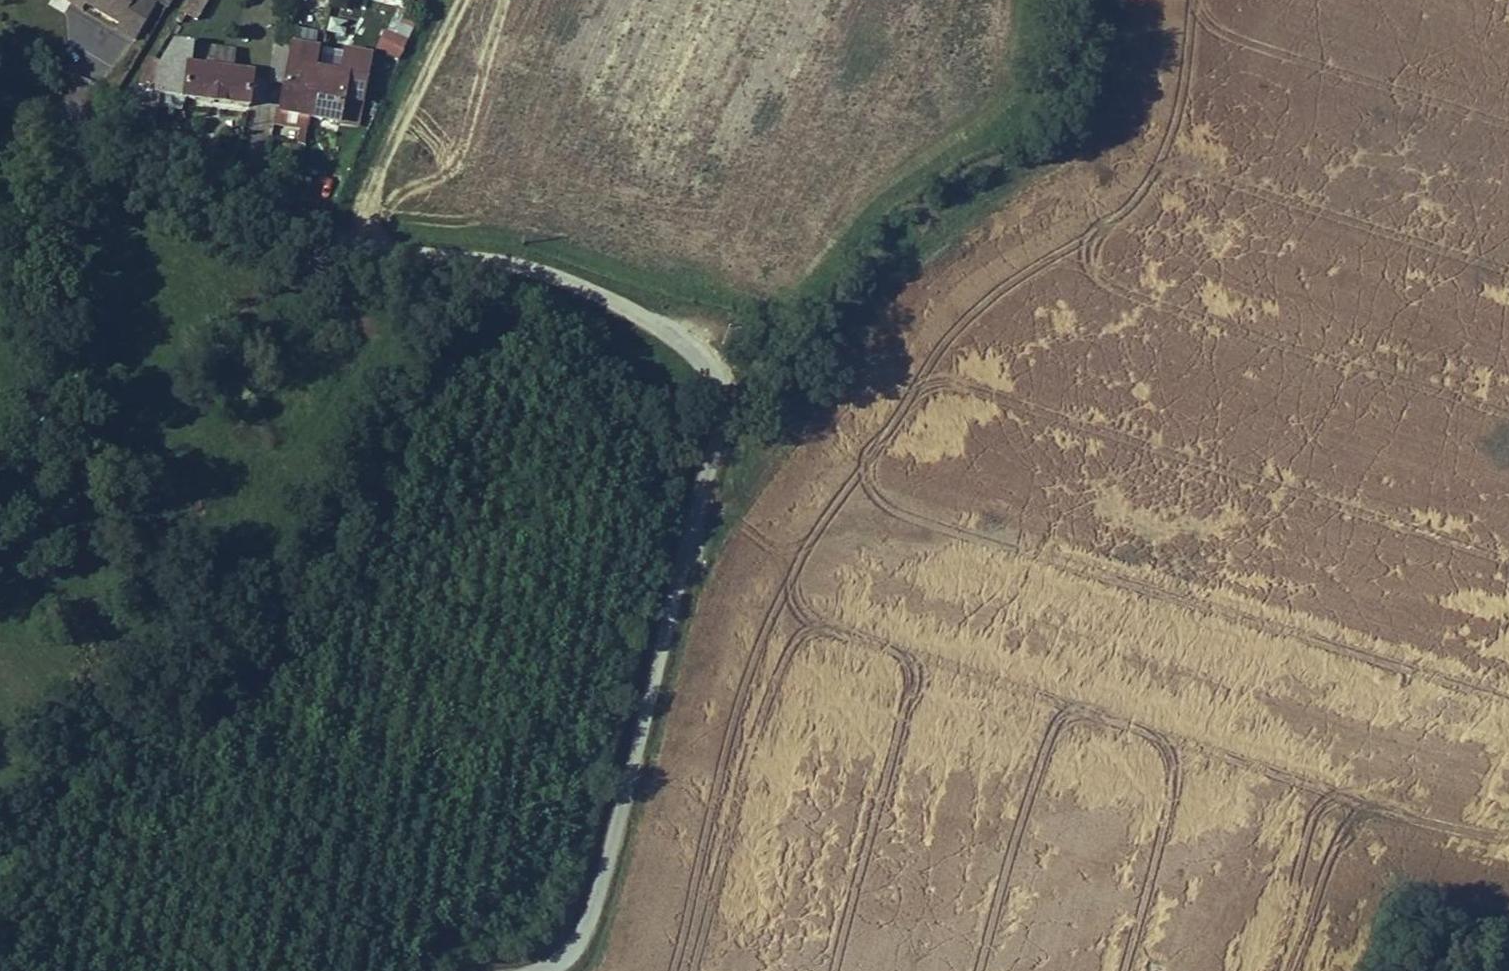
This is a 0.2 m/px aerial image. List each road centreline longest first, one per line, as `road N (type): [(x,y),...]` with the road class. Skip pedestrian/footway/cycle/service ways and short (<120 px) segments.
road 1 (unclassified): [(534,970),(582,933),(703,496),(717,373),(659,329),(579,287),(495,261),(351,241),(232,204),(0,108)]
road 2 (track): [(351,241),(384,152),(460,0)]

